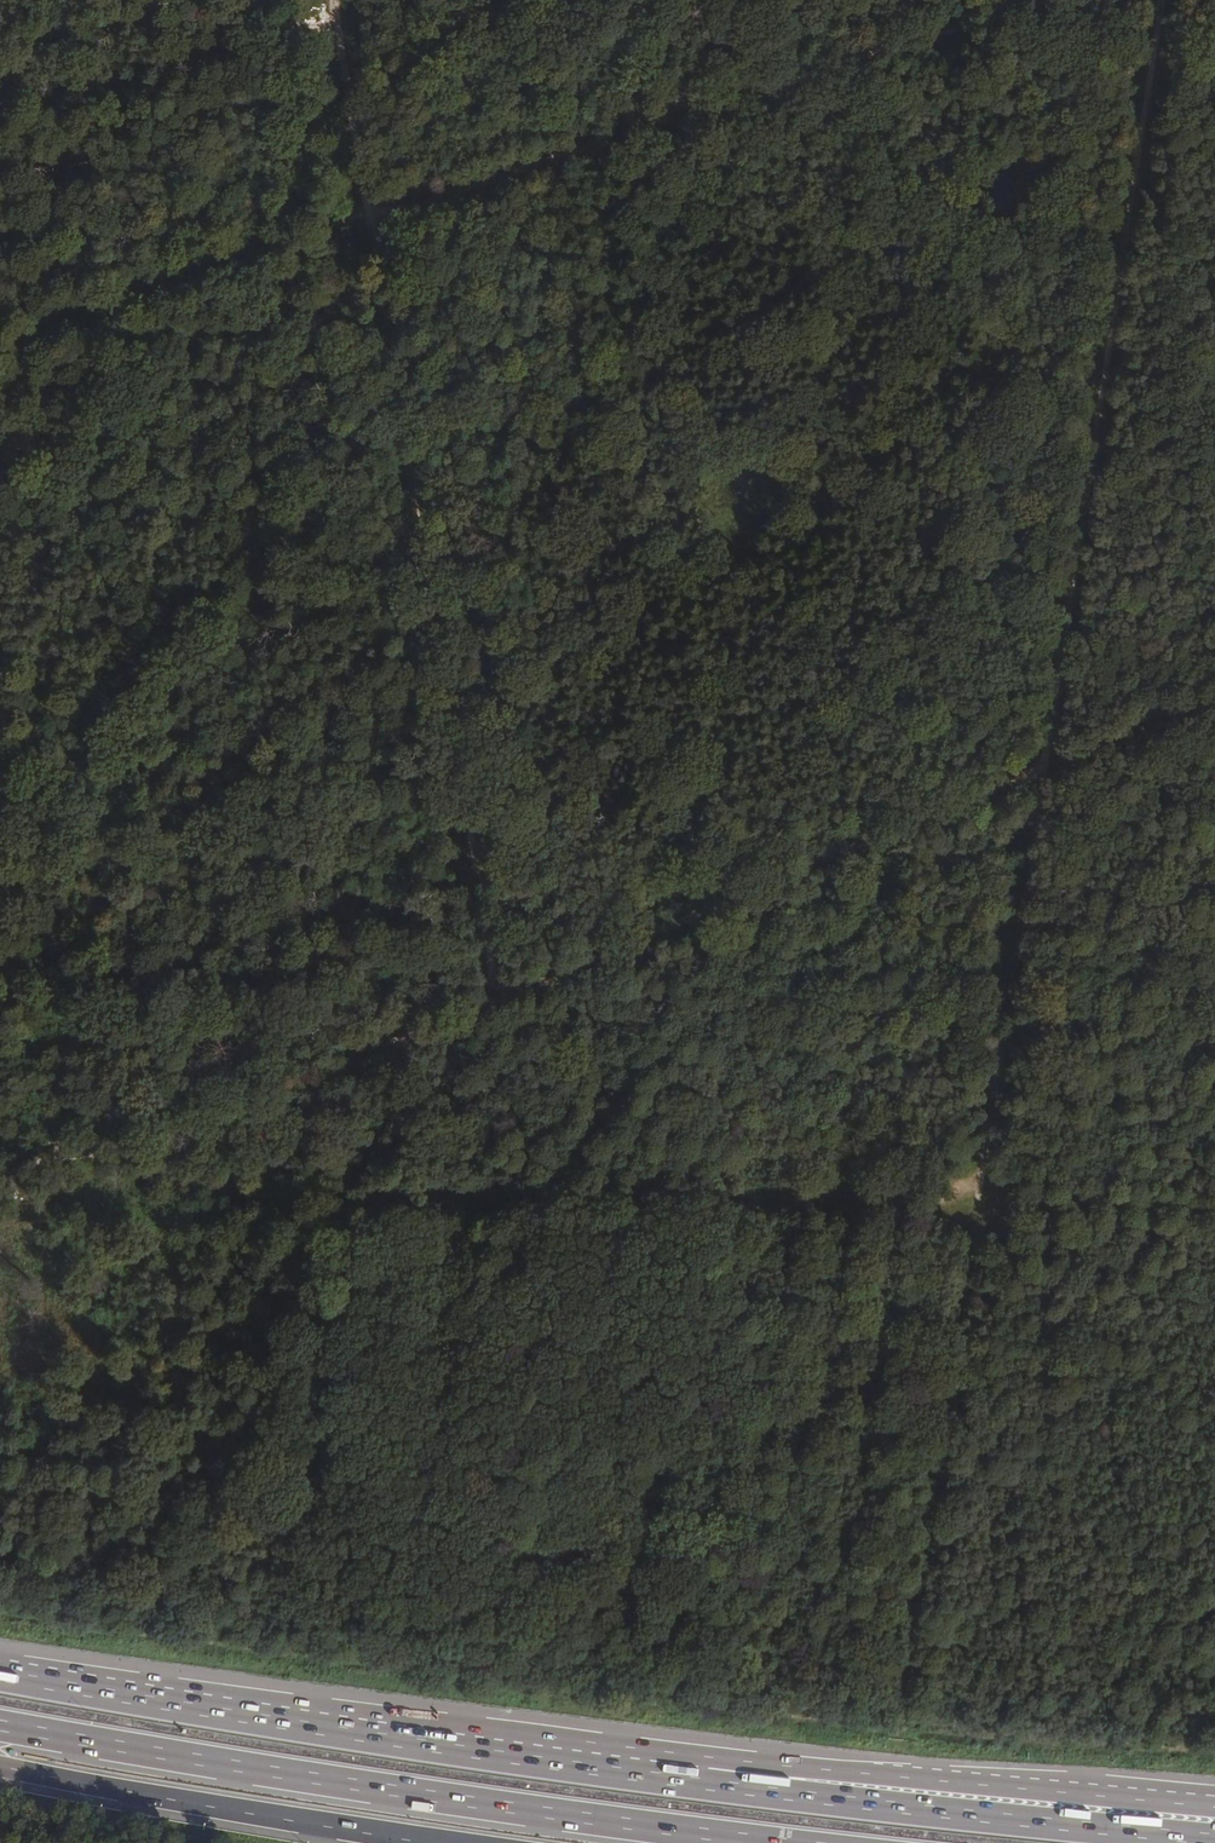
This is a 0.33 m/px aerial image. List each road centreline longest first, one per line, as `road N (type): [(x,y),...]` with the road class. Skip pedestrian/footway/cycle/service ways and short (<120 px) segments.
road 1 (track): [(55,1188),(506,985),(1214,700)]
road 2 (track): [(990,1198),(1160,0)]
road 3 (track): [(0,337),(1051,0)]
road 4 (track): [(334,0),(506,985)]
road 5 (motorway): [(0,1724),(451,1801),(765,1842)]
road 6 (motorway): [(717,1776),(0,1676)]
road 7 (motorway): [(1214,1839),(875,1805),(717,1776)]
road 8 (motorway): [(1214,1806),(780,1767),(717,1776)]
road 9 (motorway): [(0,1767),(435,1842)]

